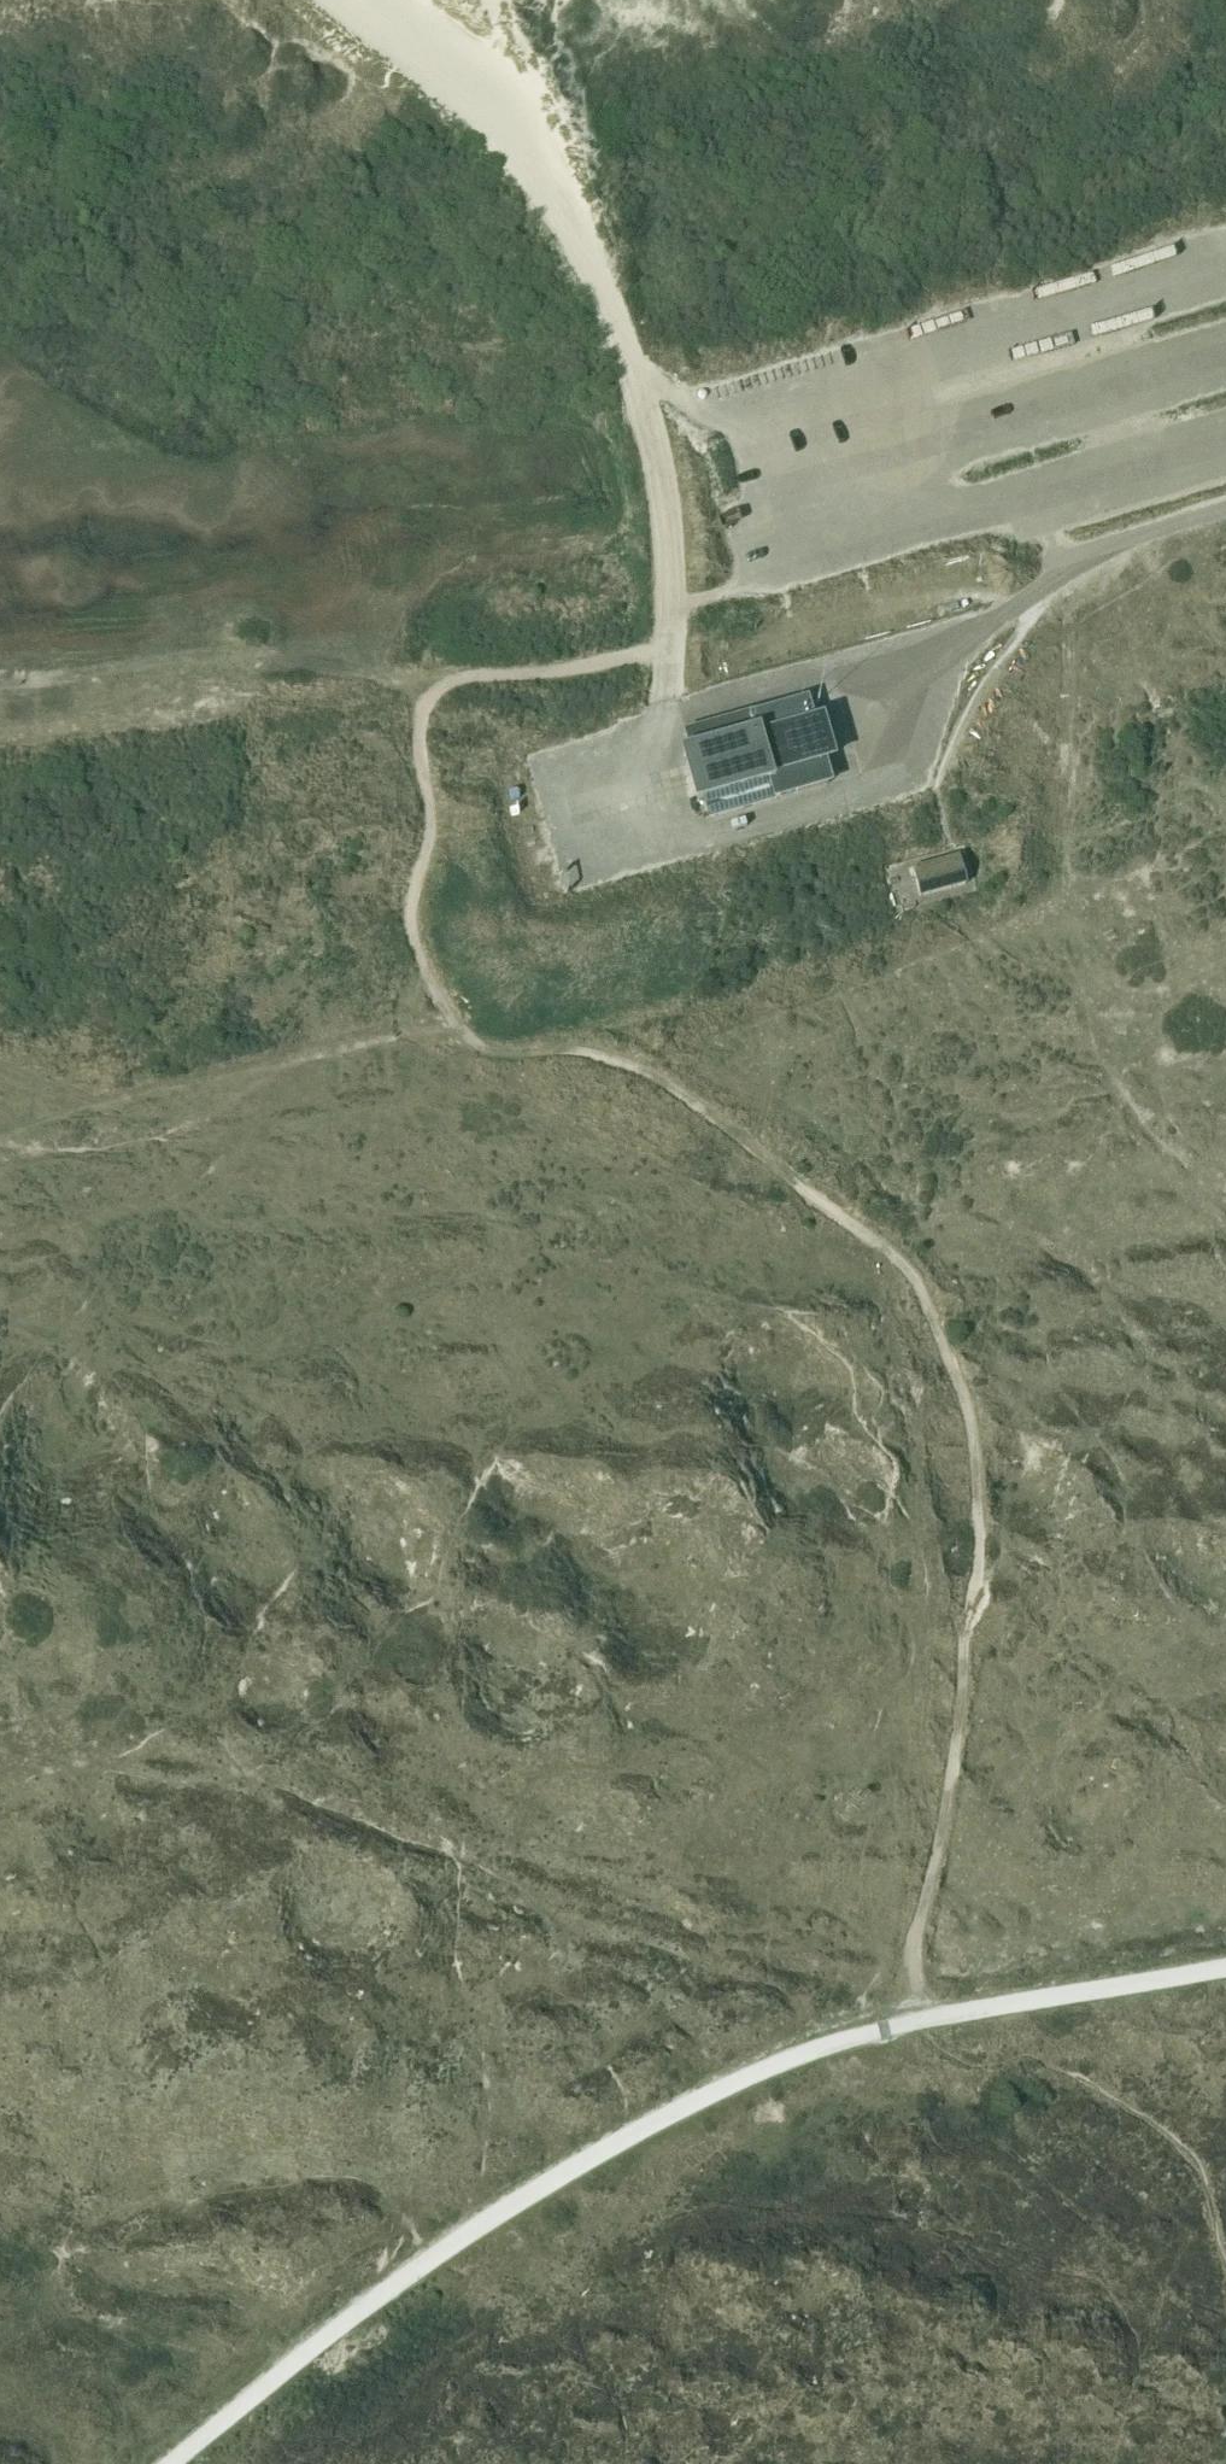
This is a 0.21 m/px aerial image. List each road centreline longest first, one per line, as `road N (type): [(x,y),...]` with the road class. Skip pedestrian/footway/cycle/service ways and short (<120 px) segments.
road 1 (unclassified): [(662,733),(614,759),(643,870),(855,800),(986,627),(1087,558),(1225,509)]
road 2 (track): [(670,647),(675,612),(662,471),(627,346),(581,238),(515,128),(374,0)]

